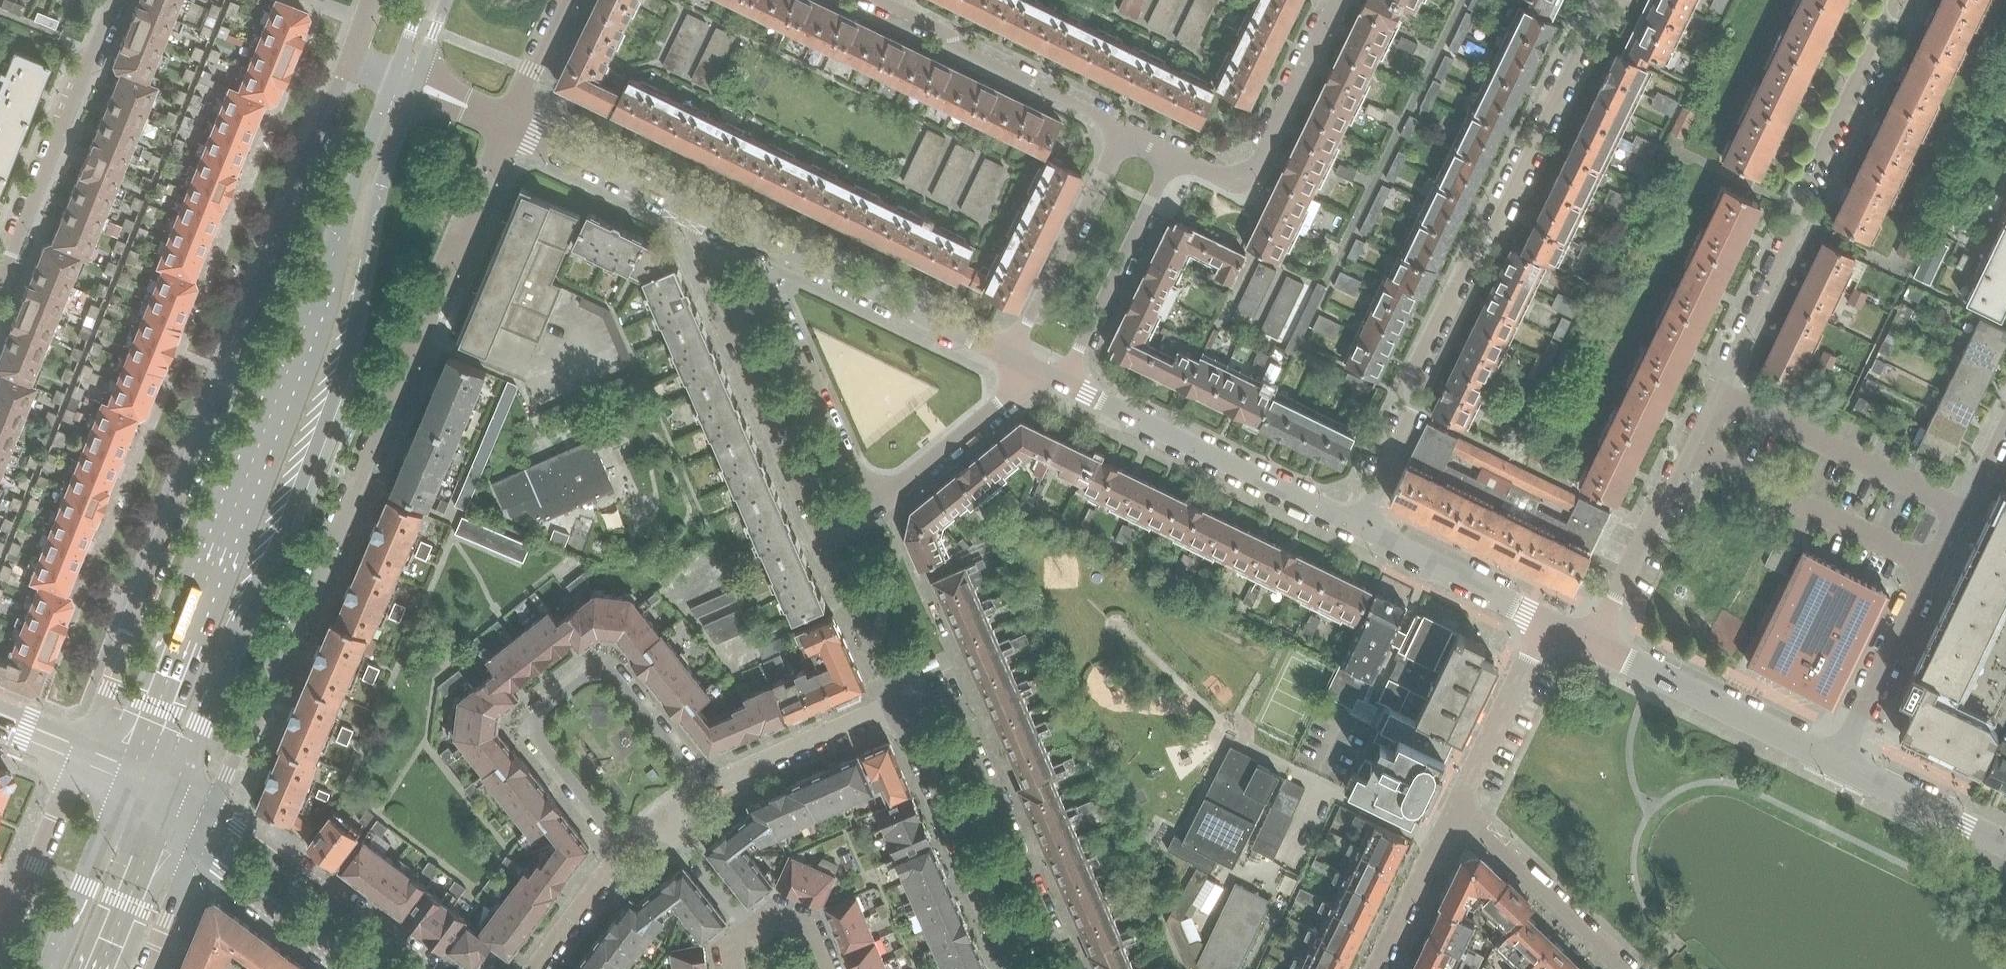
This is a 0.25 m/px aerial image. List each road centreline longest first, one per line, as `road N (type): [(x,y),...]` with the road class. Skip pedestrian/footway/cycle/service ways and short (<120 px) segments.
road 1 (secondary): [(176,796),(344,362),(377,204),(413,83)]
road 2 (residential): [(351,56),(81,756)]
road 3 (secondary): [(394,75),(122,773)]
road 4 (residential): [(210,810),(505,122)]
road 5 (residential): [(1892,0),(1591,642)]
road 6 (residential): [(1357,529),(1410,418),(1419,362),(1596,0)]
road 7 (residential): [(1008,358),(505,122)]
road 8 (residential): [(700,785),(613,673),(588,674),(530,725),(622,843)]
road 9 (residential): [(1836,760),(2005,420)]
road 10 (residential): [(1357,529),(1061,384)]
road 11 (residential): [(899,703),(1005,946),(1046,928)]
road 12 (residential): [(1046,928),(940,687),(899,703)]
road 13 (residential): [(0,277),(112,0)]
road 14 (residential): [(727,318),(823,534),(868,509)]
road 15 (residential): [(877,0),(1124,131)]
road 16 (residential): [(868,509),(775,304),(751,303),(727,318)]
road 17 (residential): [(1173,156),(1224,180),(1251,170),(1333,0)]
road 18 (residential): [(1836,760),(1591,642)]
road 19 (secondary): [(422,968),(210,810)]
road 20 (residential): [(1124,131),(1008,358)]
road 21 (residential): [(1061,384),(1173,156)]
road 22 (residential): [(1458,805),(1625,968)]
road 23 (residential): [(899,703),(700,785)]
road 24 (residential): [(868,509),(994,410),(1024,366)]
road 25 (secondary): [(122,773),(43,968)]
road 26 (residential): [(1545,621),(1357,529)]
road 27 (residential): [(81,756),(0,947)]
road 28 (residential): [(1458,805),(1545,621)]
road 29 (secondary): [(192,852),(353,968)]
road 30 (residential): [(2005,842),(1836,760)]
road 31 (residential): [(1374,968),(1458,805)]
road 32 (secondary): [(106,968),(166,821)]
road 33 (residential): [(622,843),(531,968)]
road 34 (residential): [(750,930),(661,812)]
road 35 (residential): [(505,122),(563,0)]
road 36 (residential): [(146,968),(192,852)]

